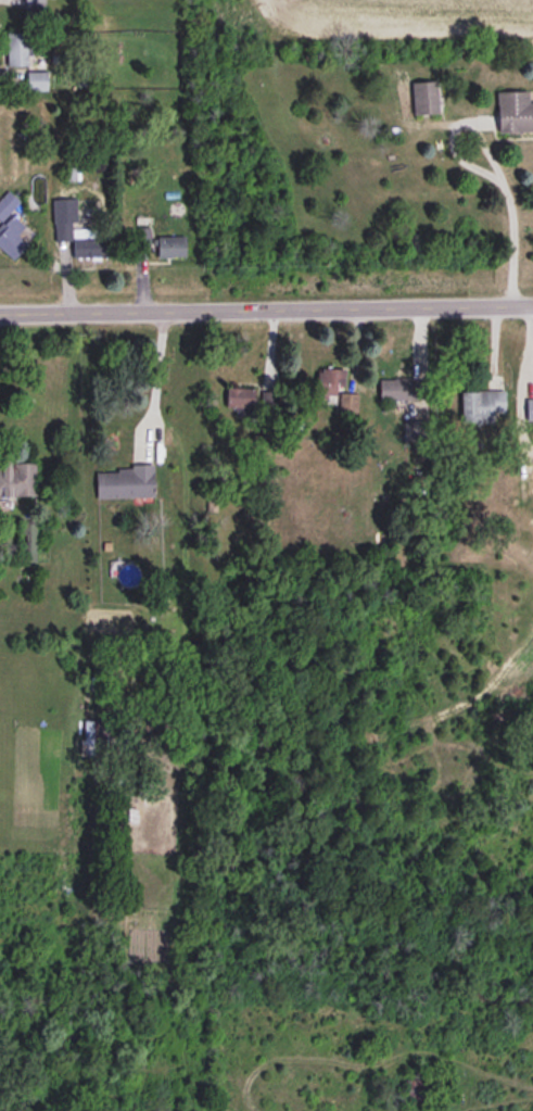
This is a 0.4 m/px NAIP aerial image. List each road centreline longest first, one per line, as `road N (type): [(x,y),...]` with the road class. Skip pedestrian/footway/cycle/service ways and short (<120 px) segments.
road 1 (tertiary): [(532,308),(0,316)]

